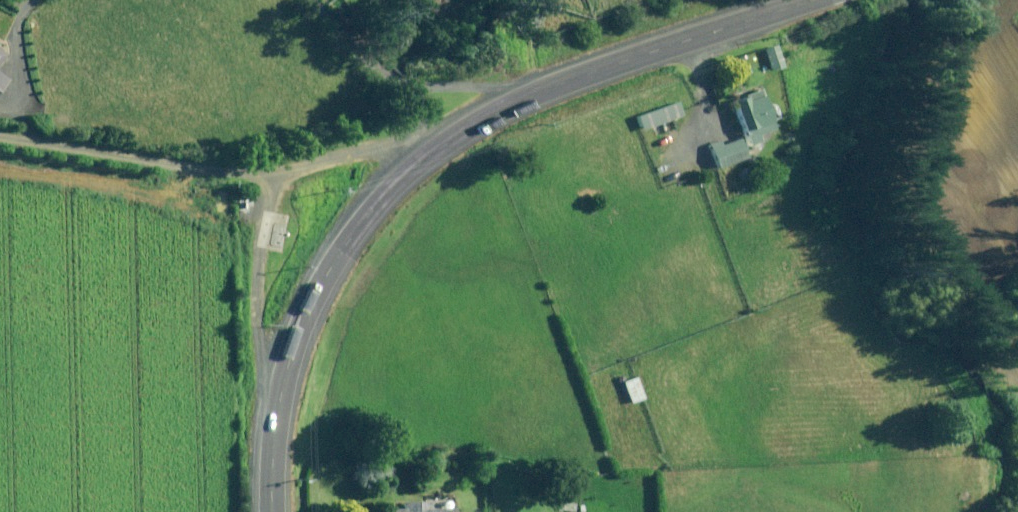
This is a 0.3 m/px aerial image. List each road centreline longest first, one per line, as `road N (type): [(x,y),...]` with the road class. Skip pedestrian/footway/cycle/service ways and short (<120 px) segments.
road 1 (secondary): [(277,421),(313,296),(368,214),(437,148),(533,95),(812,0)]
road 2 (unclassified): [(277,421),(254,326),(284,182)]

